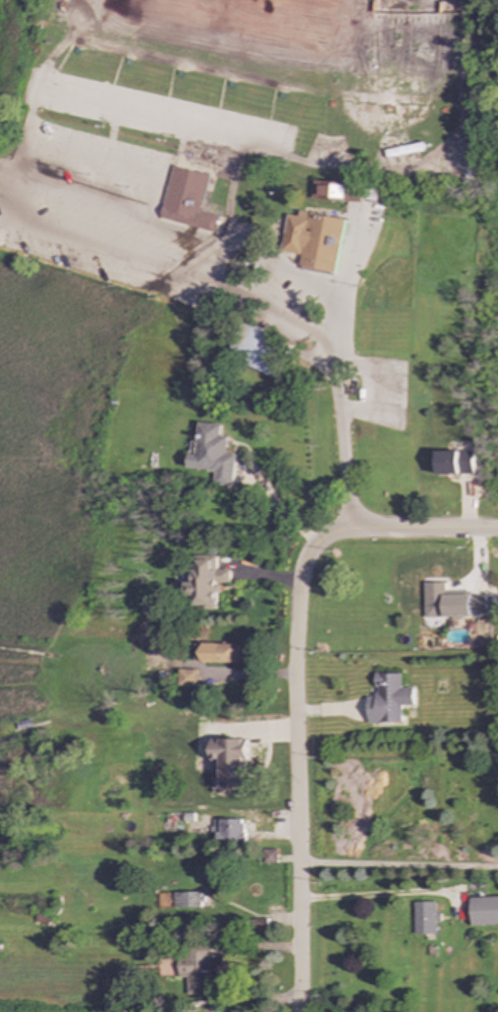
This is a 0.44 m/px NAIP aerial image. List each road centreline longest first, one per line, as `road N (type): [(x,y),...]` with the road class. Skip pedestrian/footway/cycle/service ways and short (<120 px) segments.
road 1 (residential): [(497,529),(337,531),(302,567),(295,658),(300,1011)]

